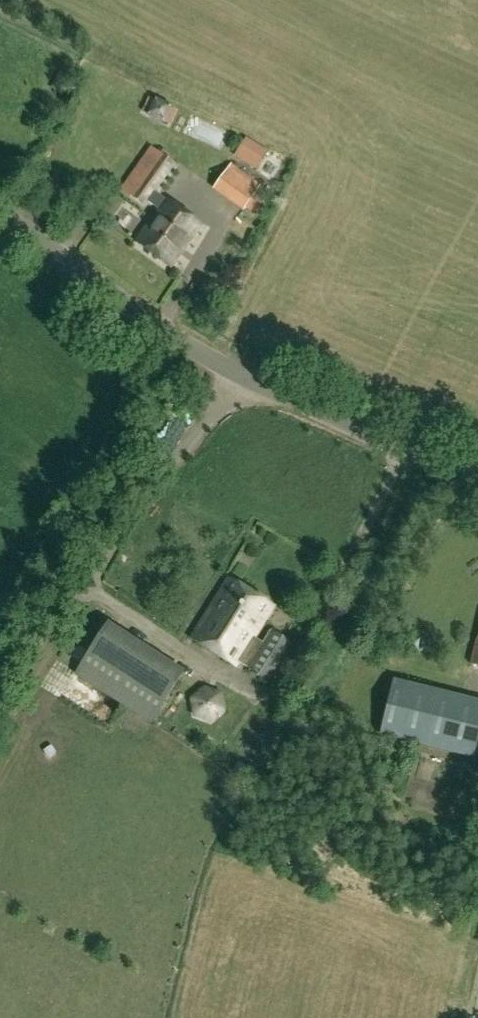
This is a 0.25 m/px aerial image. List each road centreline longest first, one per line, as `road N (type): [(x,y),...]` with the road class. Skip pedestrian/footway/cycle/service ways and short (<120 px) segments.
road 1 (unclassified): [(477,479),(233,372),(0,210)]

